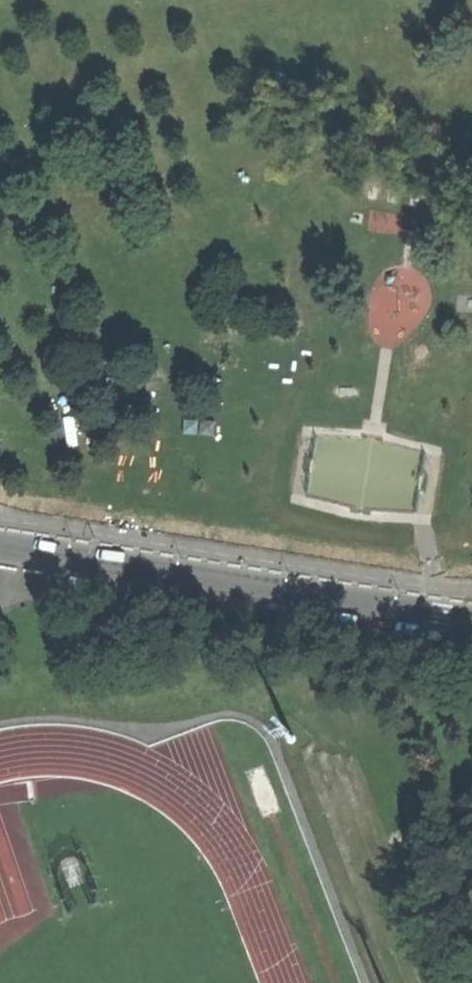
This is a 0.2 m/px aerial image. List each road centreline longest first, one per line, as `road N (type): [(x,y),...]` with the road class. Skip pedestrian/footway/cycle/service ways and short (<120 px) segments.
road 1 (unclassified): [(0,552),(471,621)]

